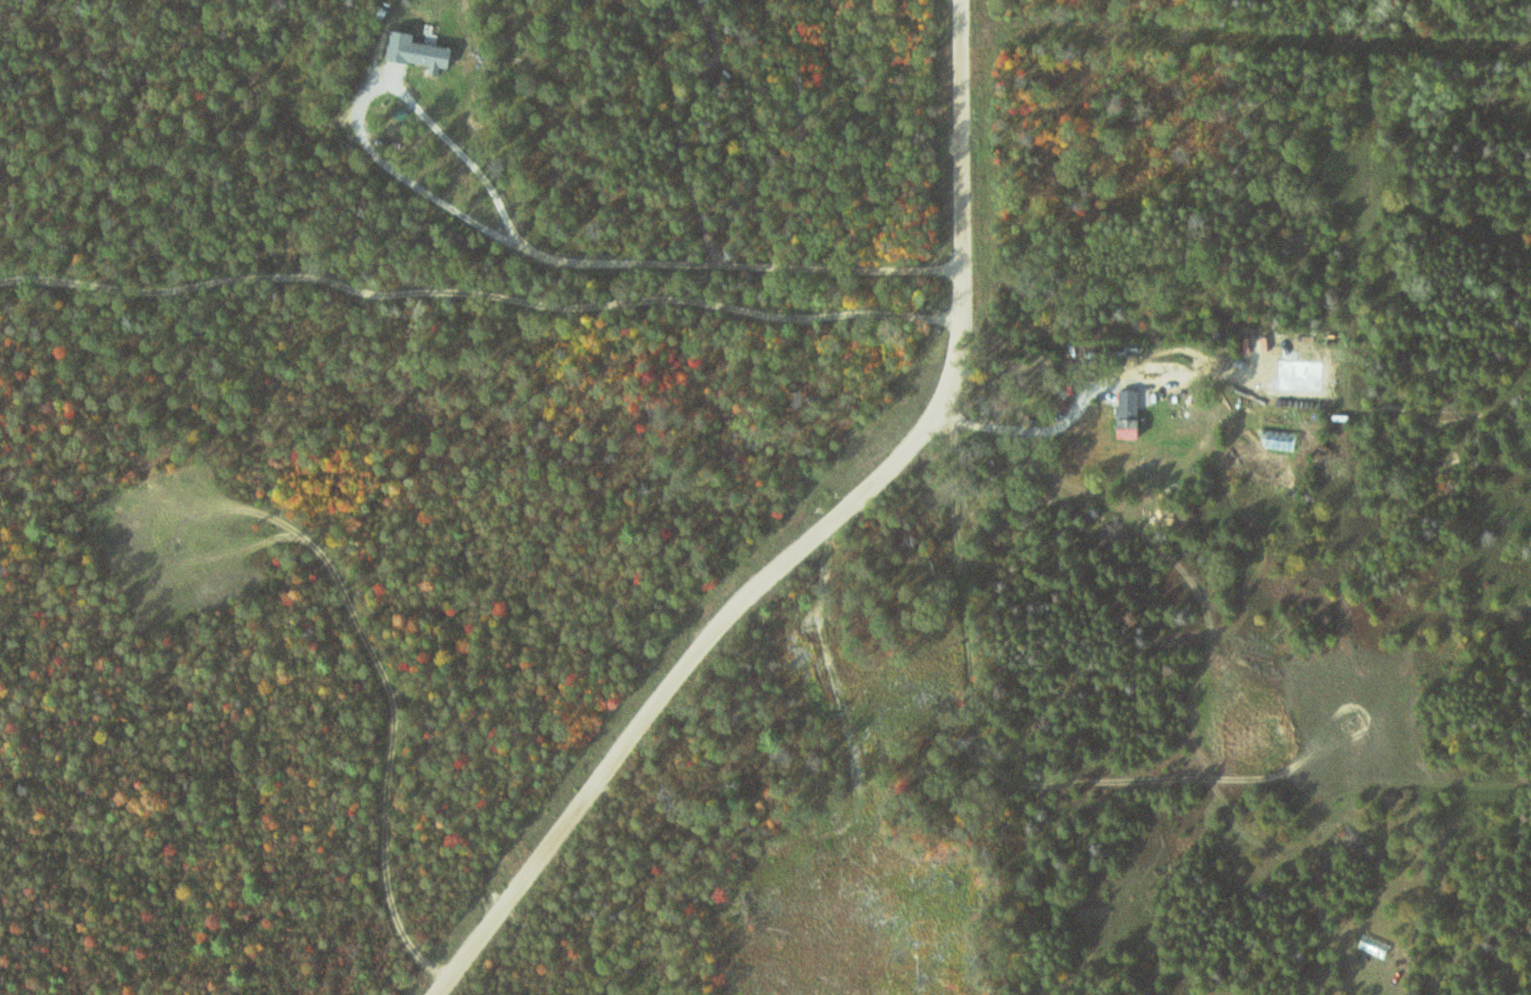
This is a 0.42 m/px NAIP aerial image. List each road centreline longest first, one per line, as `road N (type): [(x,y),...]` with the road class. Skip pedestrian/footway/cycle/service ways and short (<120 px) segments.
road 1 (residential): [(439,994),(595,781),(764,571),(894,463),(925,418),(963,311),(964,0)]

